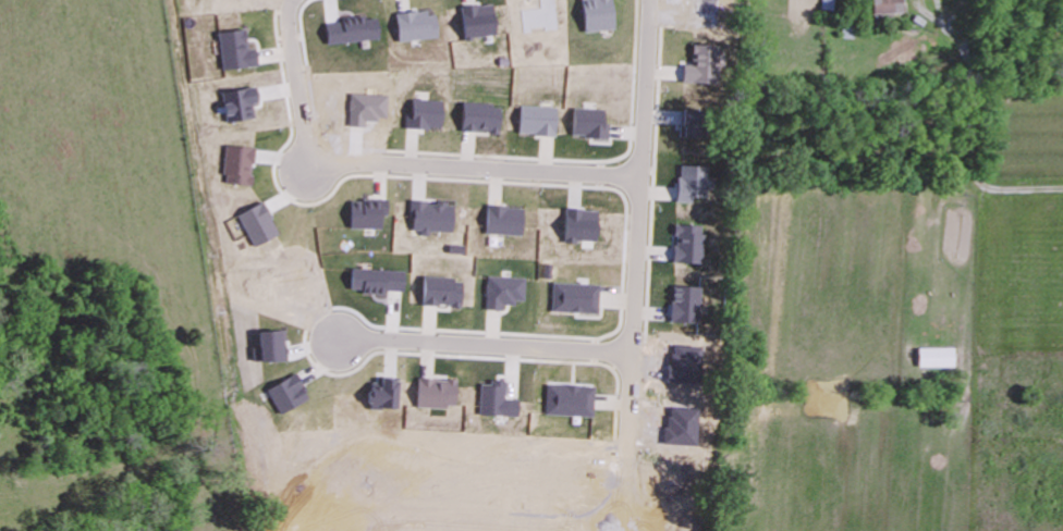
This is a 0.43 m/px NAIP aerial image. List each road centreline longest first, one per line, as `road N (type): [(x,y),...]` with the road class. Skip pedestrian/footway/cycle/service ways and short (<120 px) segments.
road 1 (residential): [(185,0),(241,530)]
road 2 (residential): [(638,177),(333,164),(310,157),(301,134),(287,0)]
road 3 (residential): [(647,0),(625,435)]
road 4 (residential): [(334,335),(630,349)]

